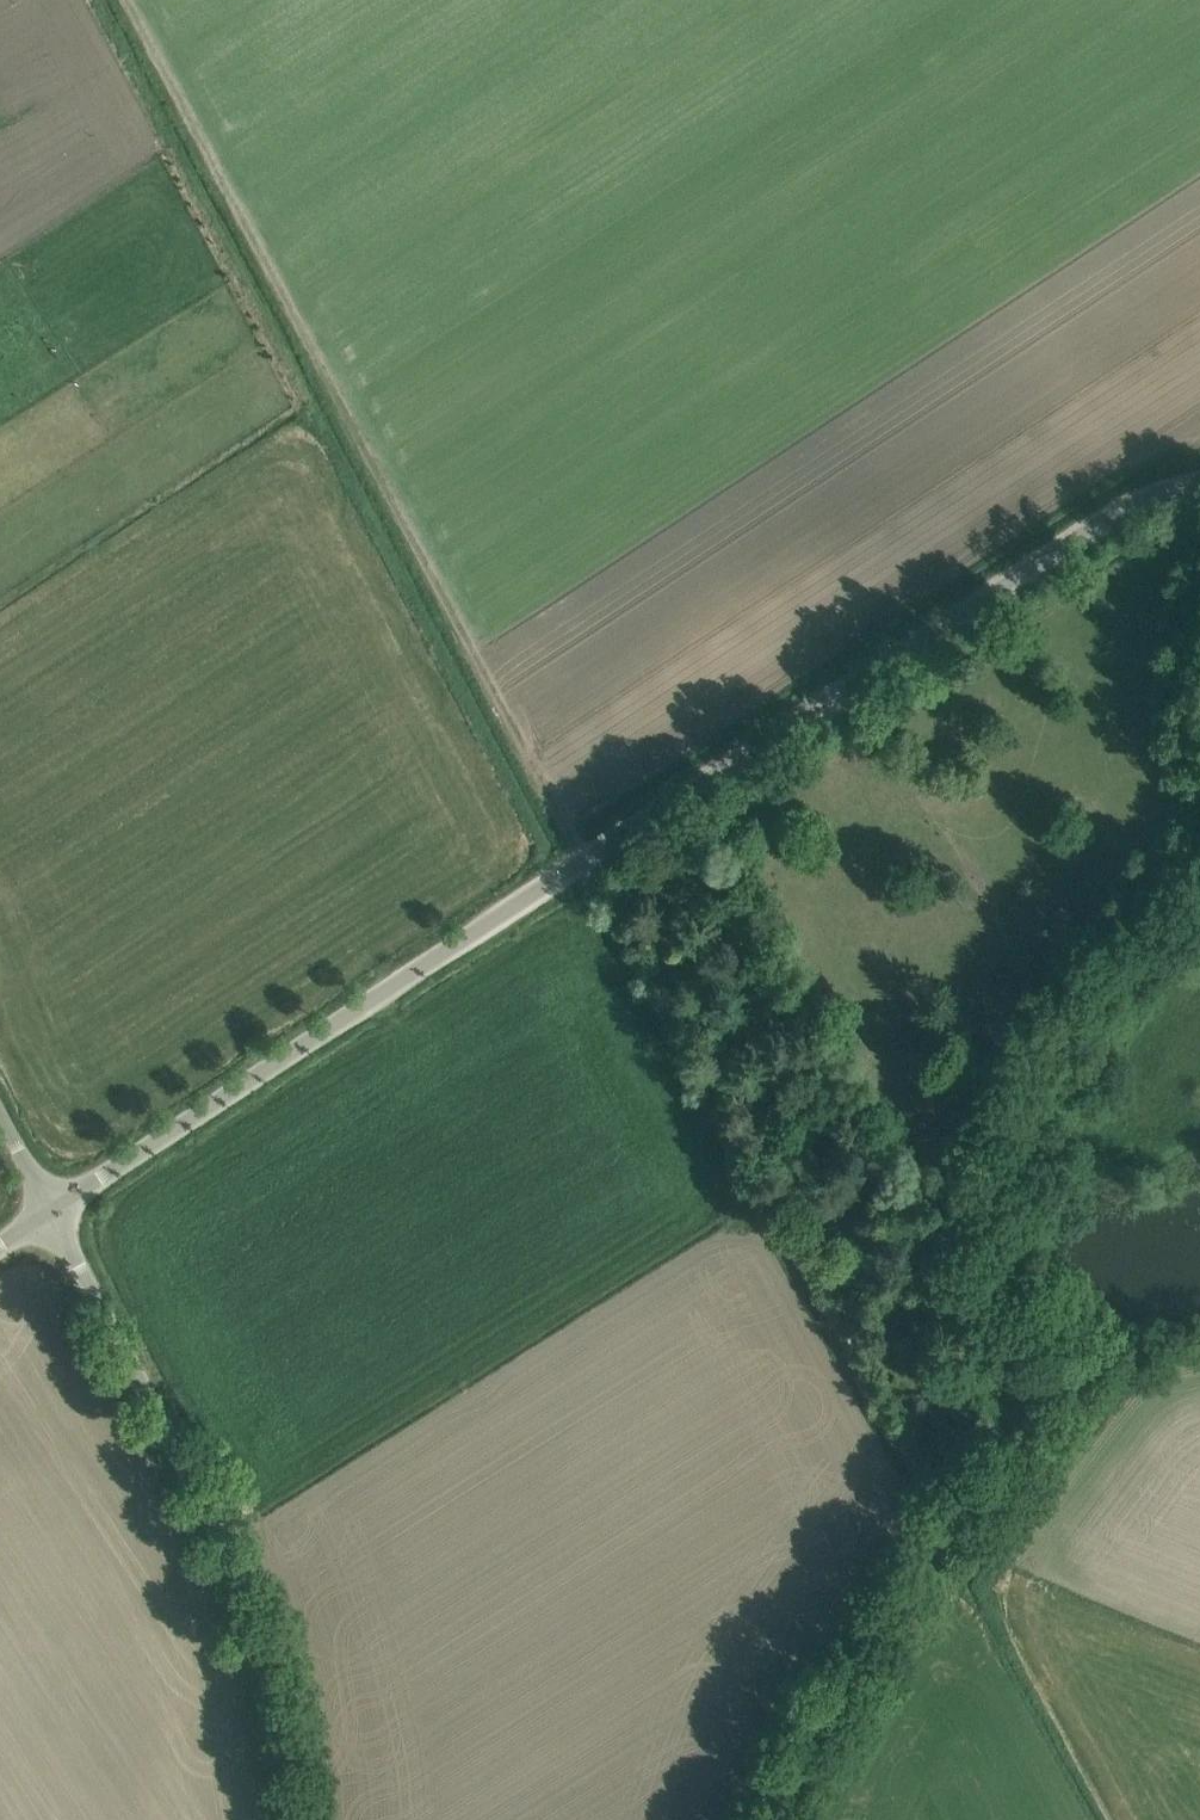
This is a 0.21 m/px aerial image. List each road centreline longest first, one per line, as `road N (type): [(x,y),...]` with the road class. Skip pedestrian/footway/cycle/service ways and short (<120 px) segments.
road 1 (unclassified): [(52,1210),(1083,534),(1139,500),(1199,482)]
road 2 (unclassified): [(294,1819),(282,1721),(256,1632),(52,1210)]

